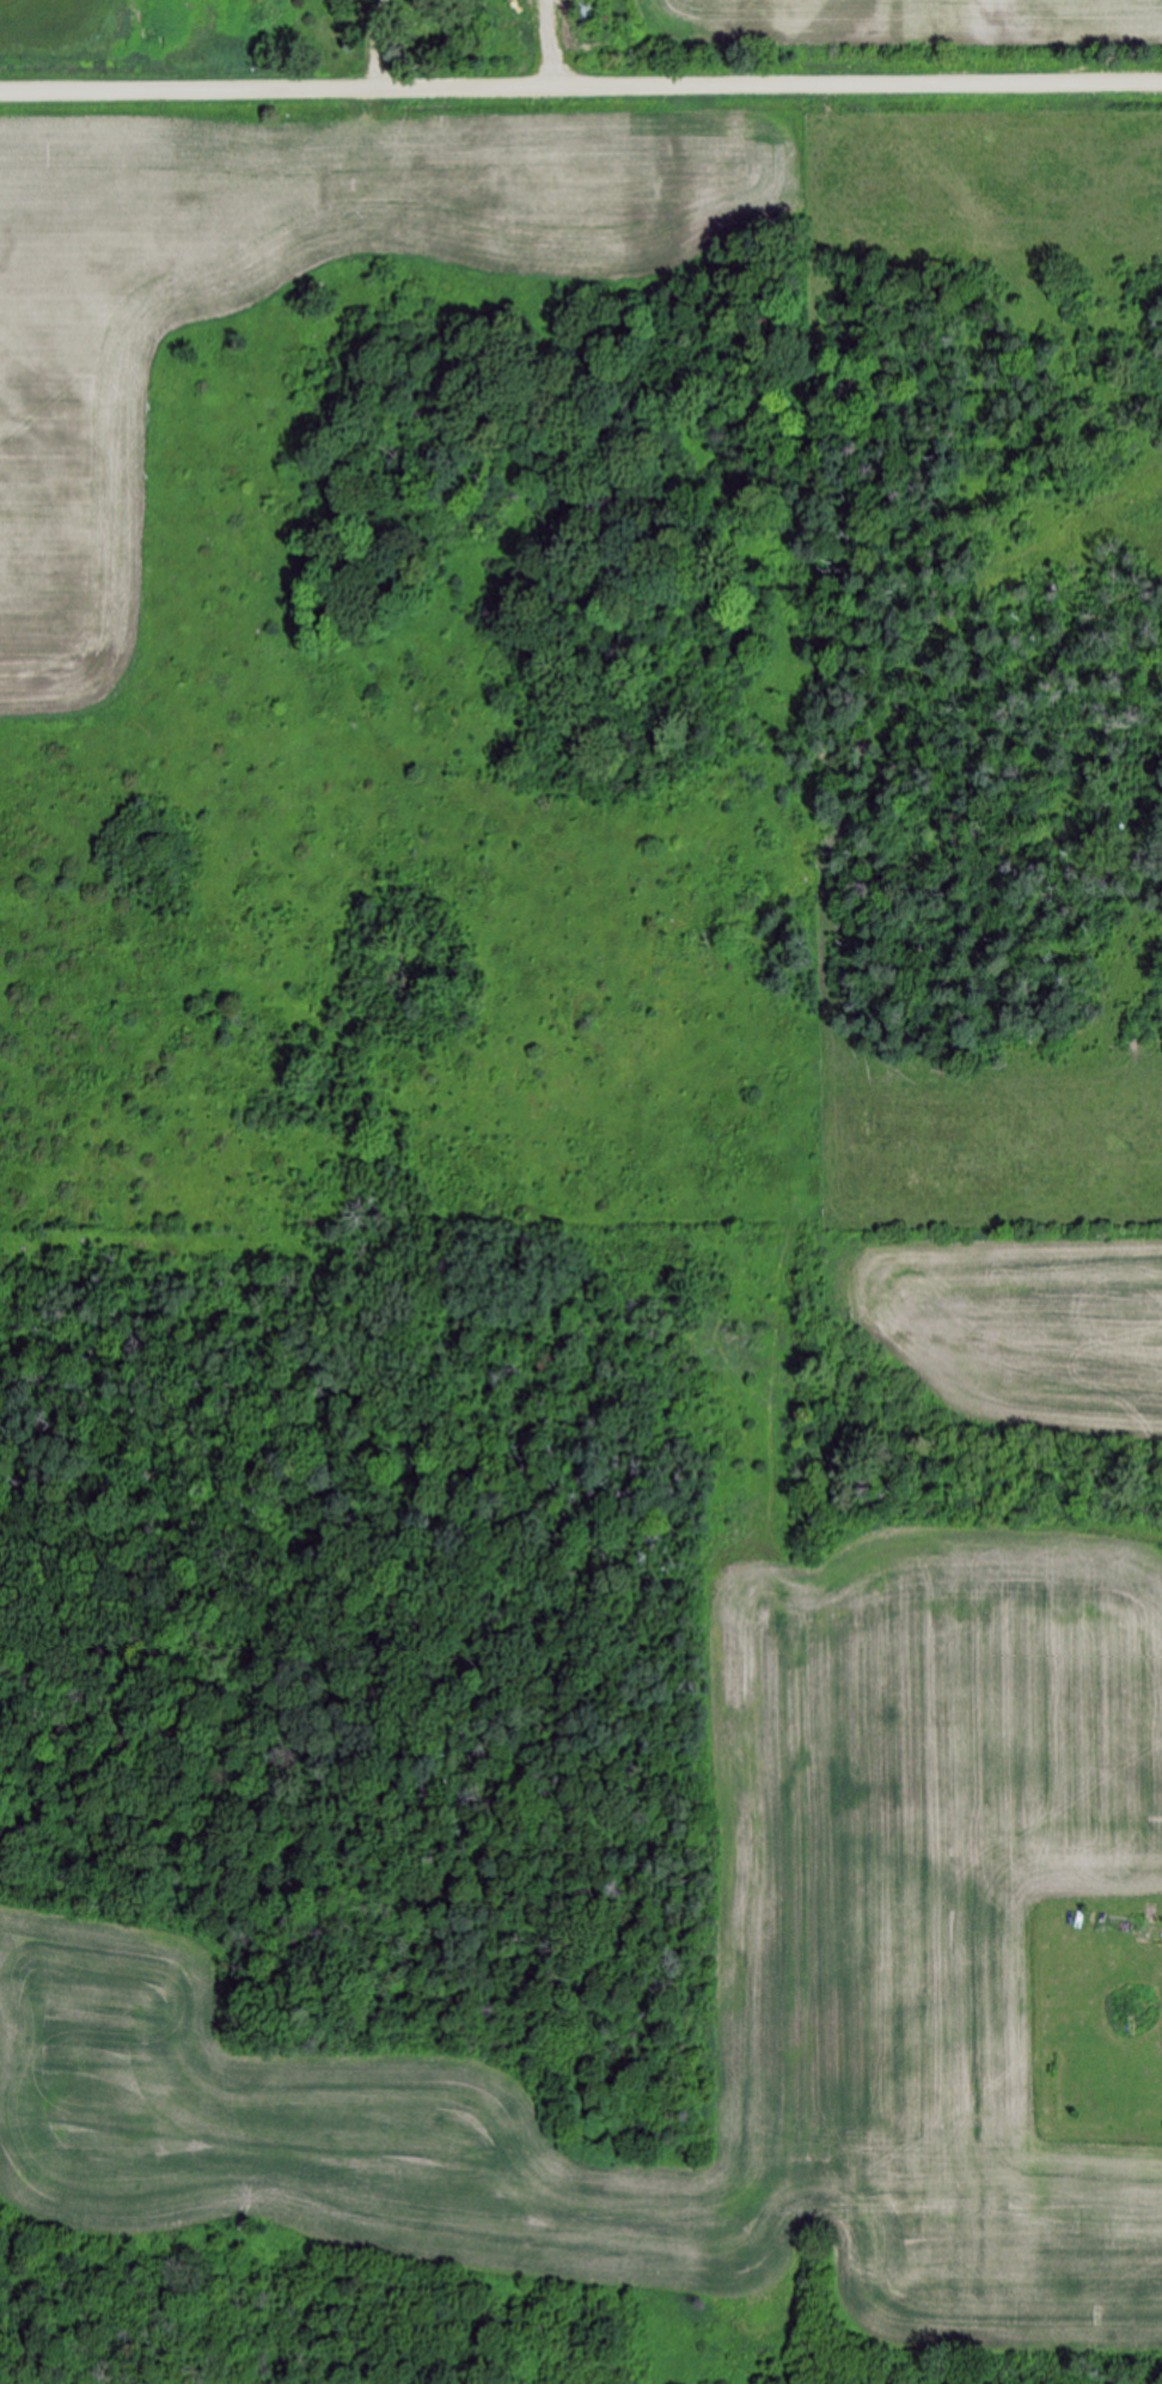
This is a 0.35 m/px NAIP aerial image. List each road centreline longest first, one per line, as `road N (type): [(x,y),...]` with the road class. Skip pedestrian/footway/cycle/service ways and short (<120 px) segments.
road 1 (residential): [(0,89),(1161,83)]

